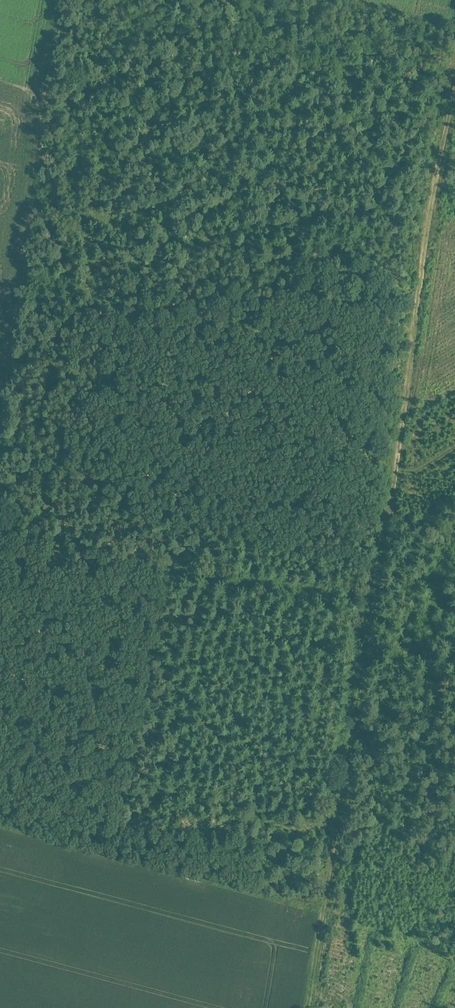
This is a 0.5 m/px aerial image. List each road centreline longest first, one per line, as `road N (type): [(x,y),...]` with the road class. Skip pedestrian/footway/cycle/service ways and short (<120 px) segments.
road 1 (track): [(454,81),(312,1007)]

